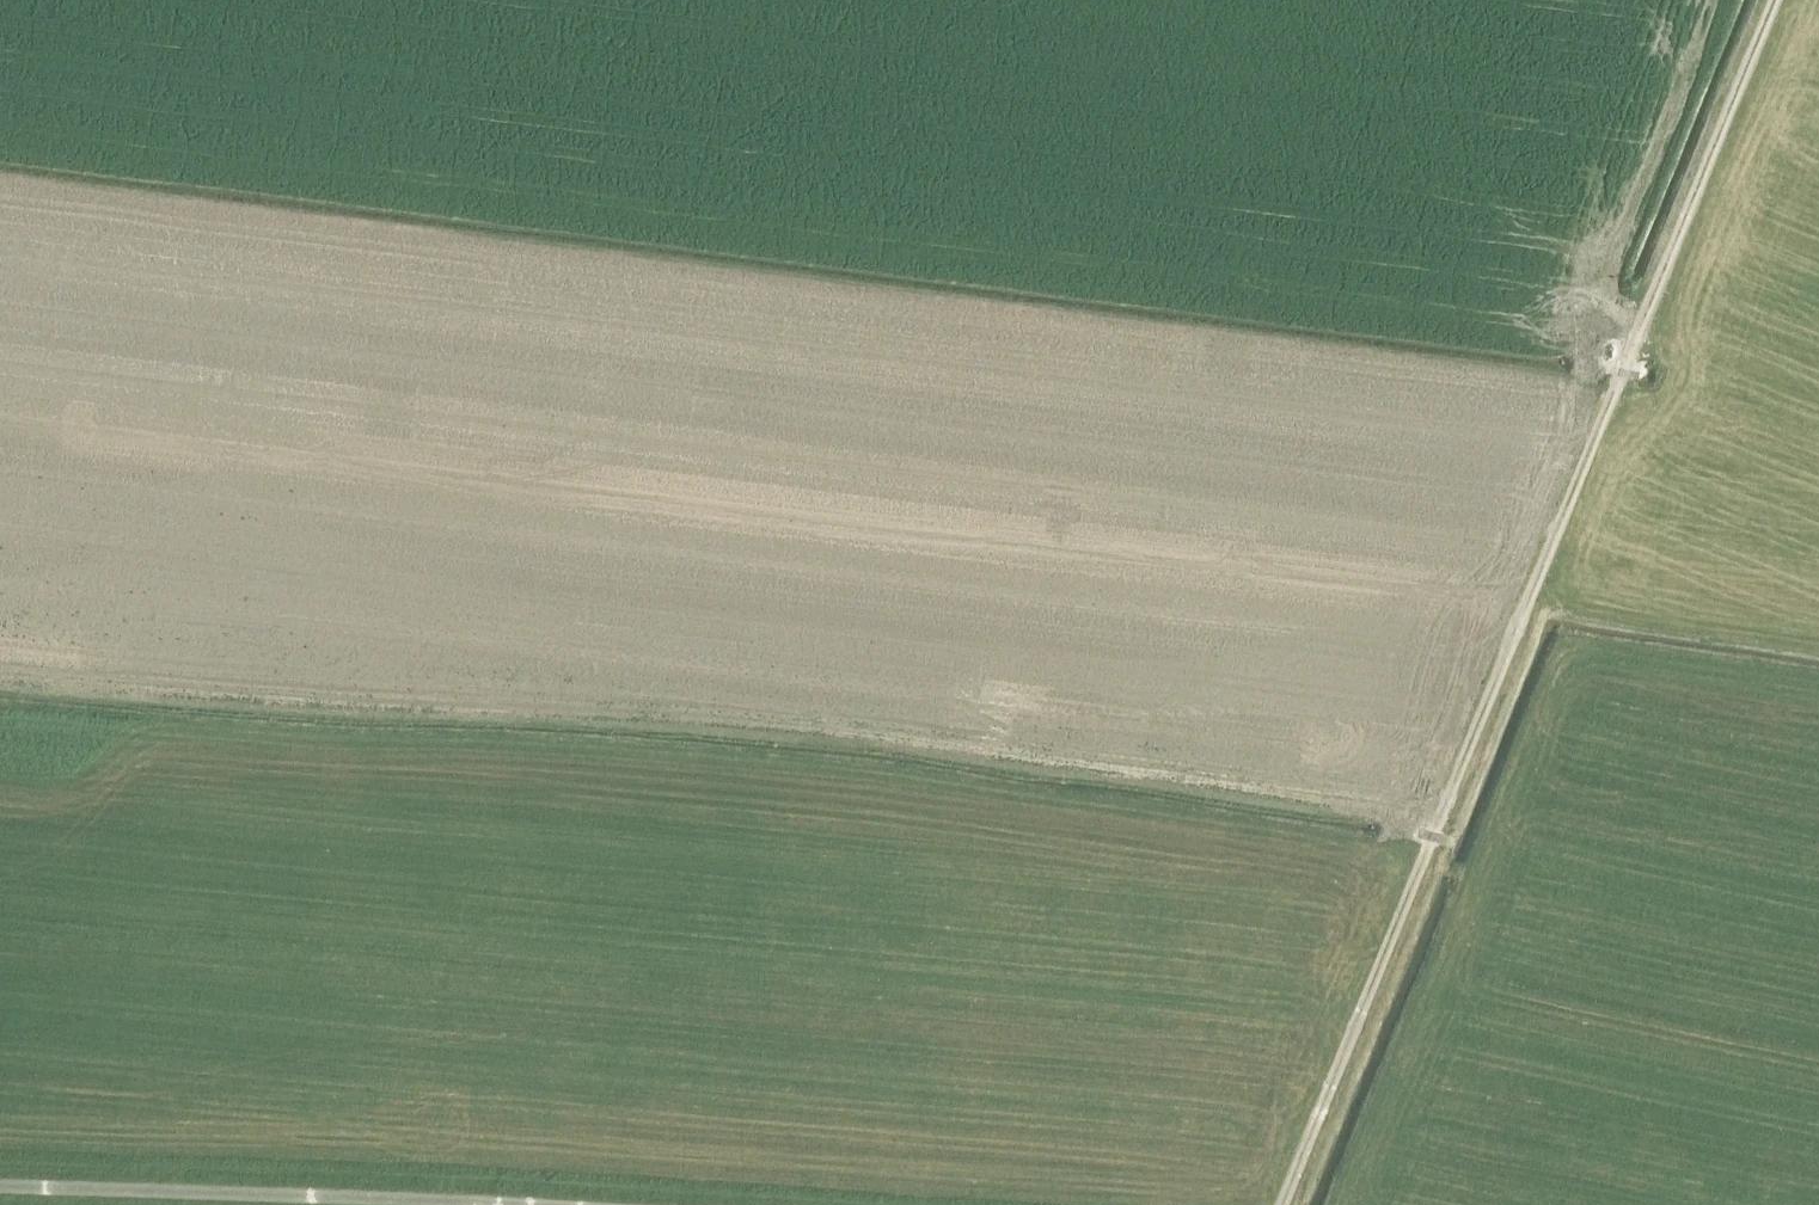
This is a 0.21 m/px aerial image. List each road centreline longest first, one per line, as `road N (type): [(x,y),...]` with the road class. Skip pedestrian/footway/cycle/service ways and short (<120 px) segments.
road 1 (track): [(1287,1204),(1701,173),(1779,0)]
road 2 (track): [(503,1204),(0,1184)]

